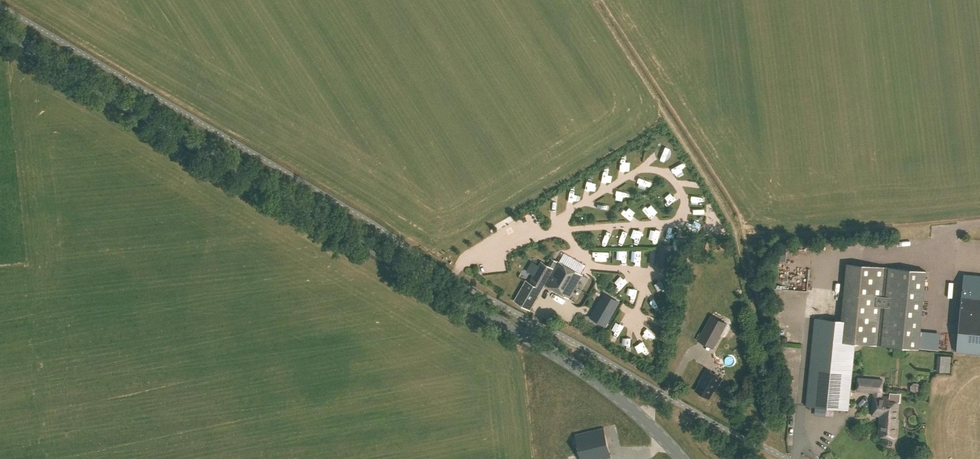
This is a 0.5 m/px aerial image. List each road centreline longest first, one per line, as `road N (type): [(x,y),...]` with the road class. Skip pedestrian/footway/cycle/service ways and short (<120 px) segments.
road 1 (secondary): [(680,458),(572,364),(0,30)]

